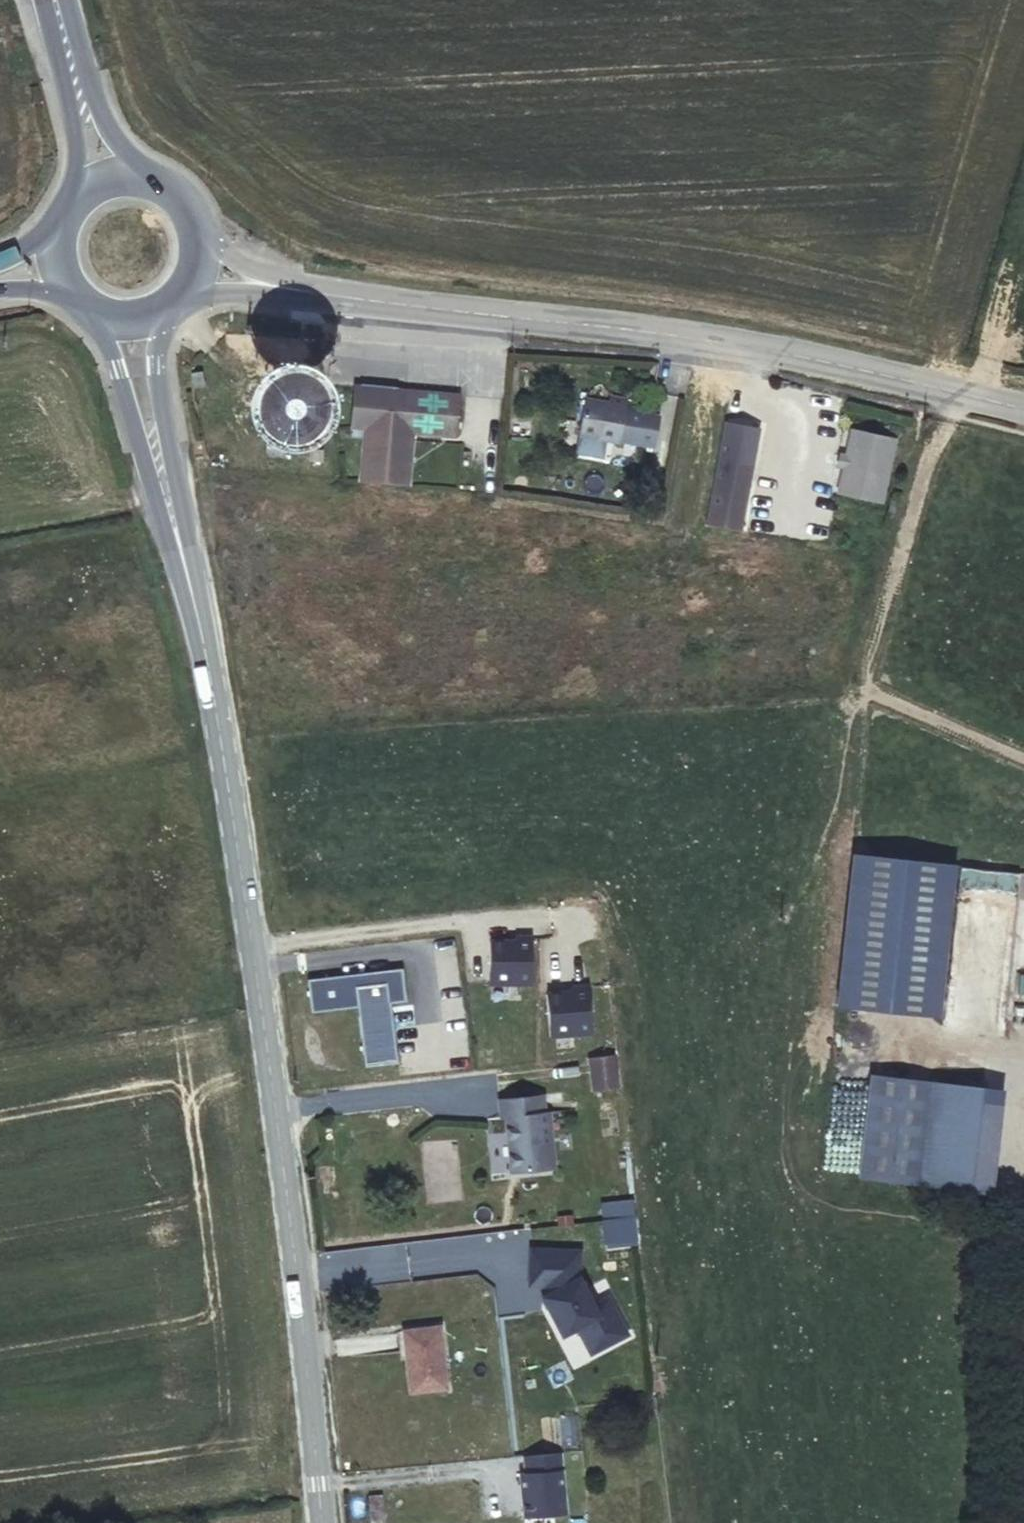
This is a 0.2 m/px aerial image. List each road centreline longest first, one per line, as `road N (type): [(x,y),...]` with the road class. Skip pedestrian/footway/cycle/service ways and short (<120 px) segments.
road 1 (track): [(342,1522),(273,944),(175,367),(105,372),(84,336),(50,309),(0,306)]
road 2 (tertiary): [(320,1522),(277,1109),(203,642),(138,367)]
road 3 (tertiary): [(1023,405),(737,343),(332,296)]
road 4 (track): [(1023,756),(877,696),(867,675),(950,387)]
road 5 (tertiary): [(196,296),(332,296)]
road 6 (secondary): [(210,250),(191,202),(170,185),(119,176)]
road 7 (tertiary): [(332,296),(210,250)]
road 8 (secondary): [(65,69),(78,197)]
road 9 (secondary): [(119,176),(65,69)]

